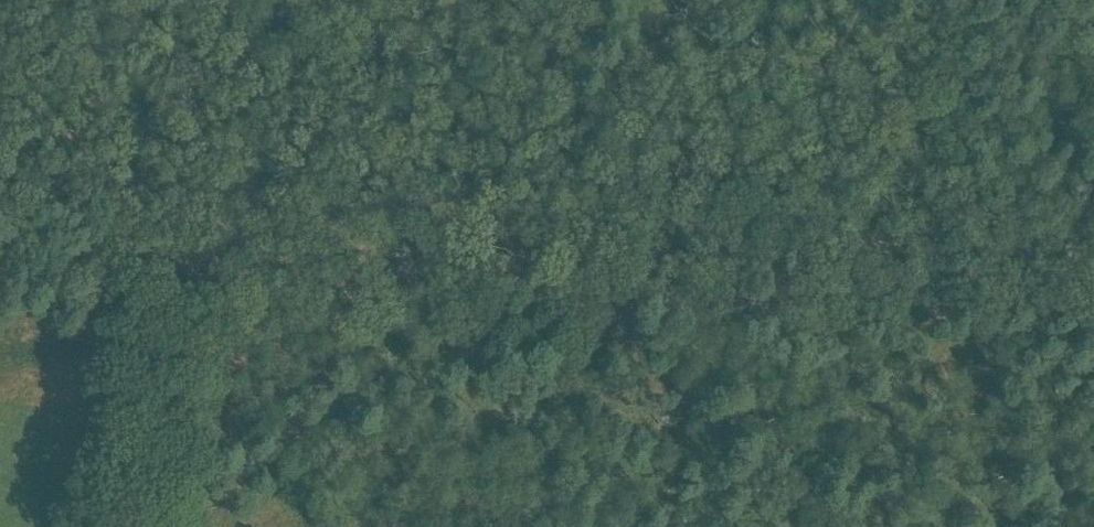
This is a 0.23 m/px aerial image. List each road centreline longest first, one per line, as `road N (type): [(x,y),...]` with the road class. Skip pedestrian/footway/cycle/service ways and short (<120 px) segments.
road 1 (track): [(0,177),(1093,254)]

